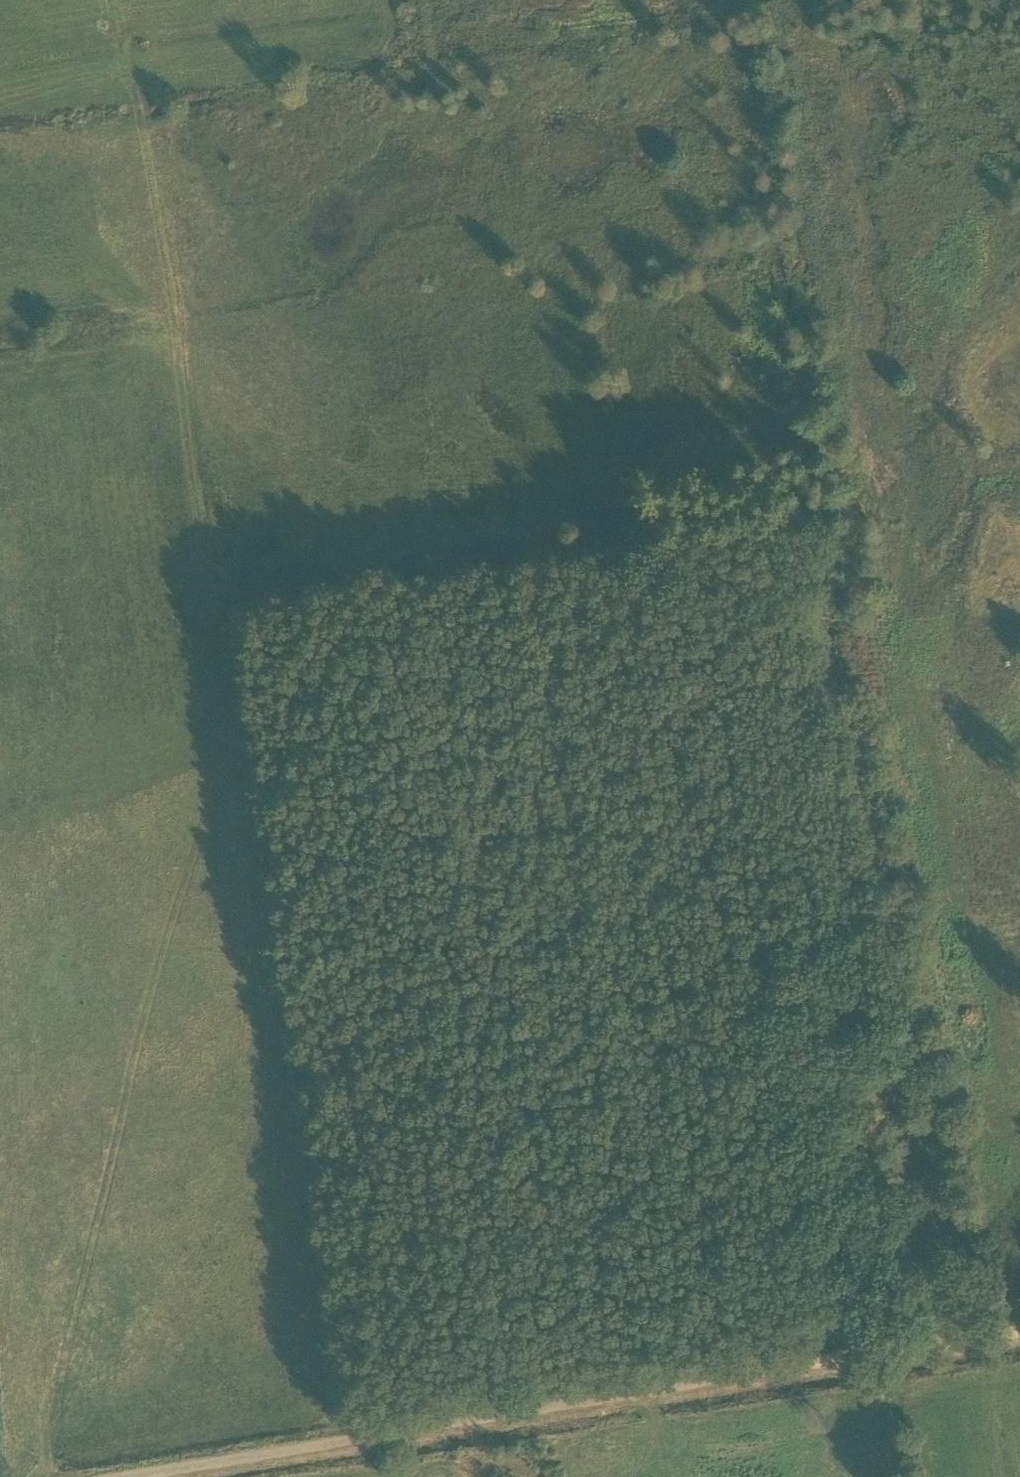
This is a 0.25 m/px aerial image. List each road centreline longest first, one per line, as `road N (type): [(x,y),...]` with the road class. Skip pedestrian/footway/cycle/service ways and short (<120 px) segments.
road 1 (track): [(1019,1328),(124,1476)]

